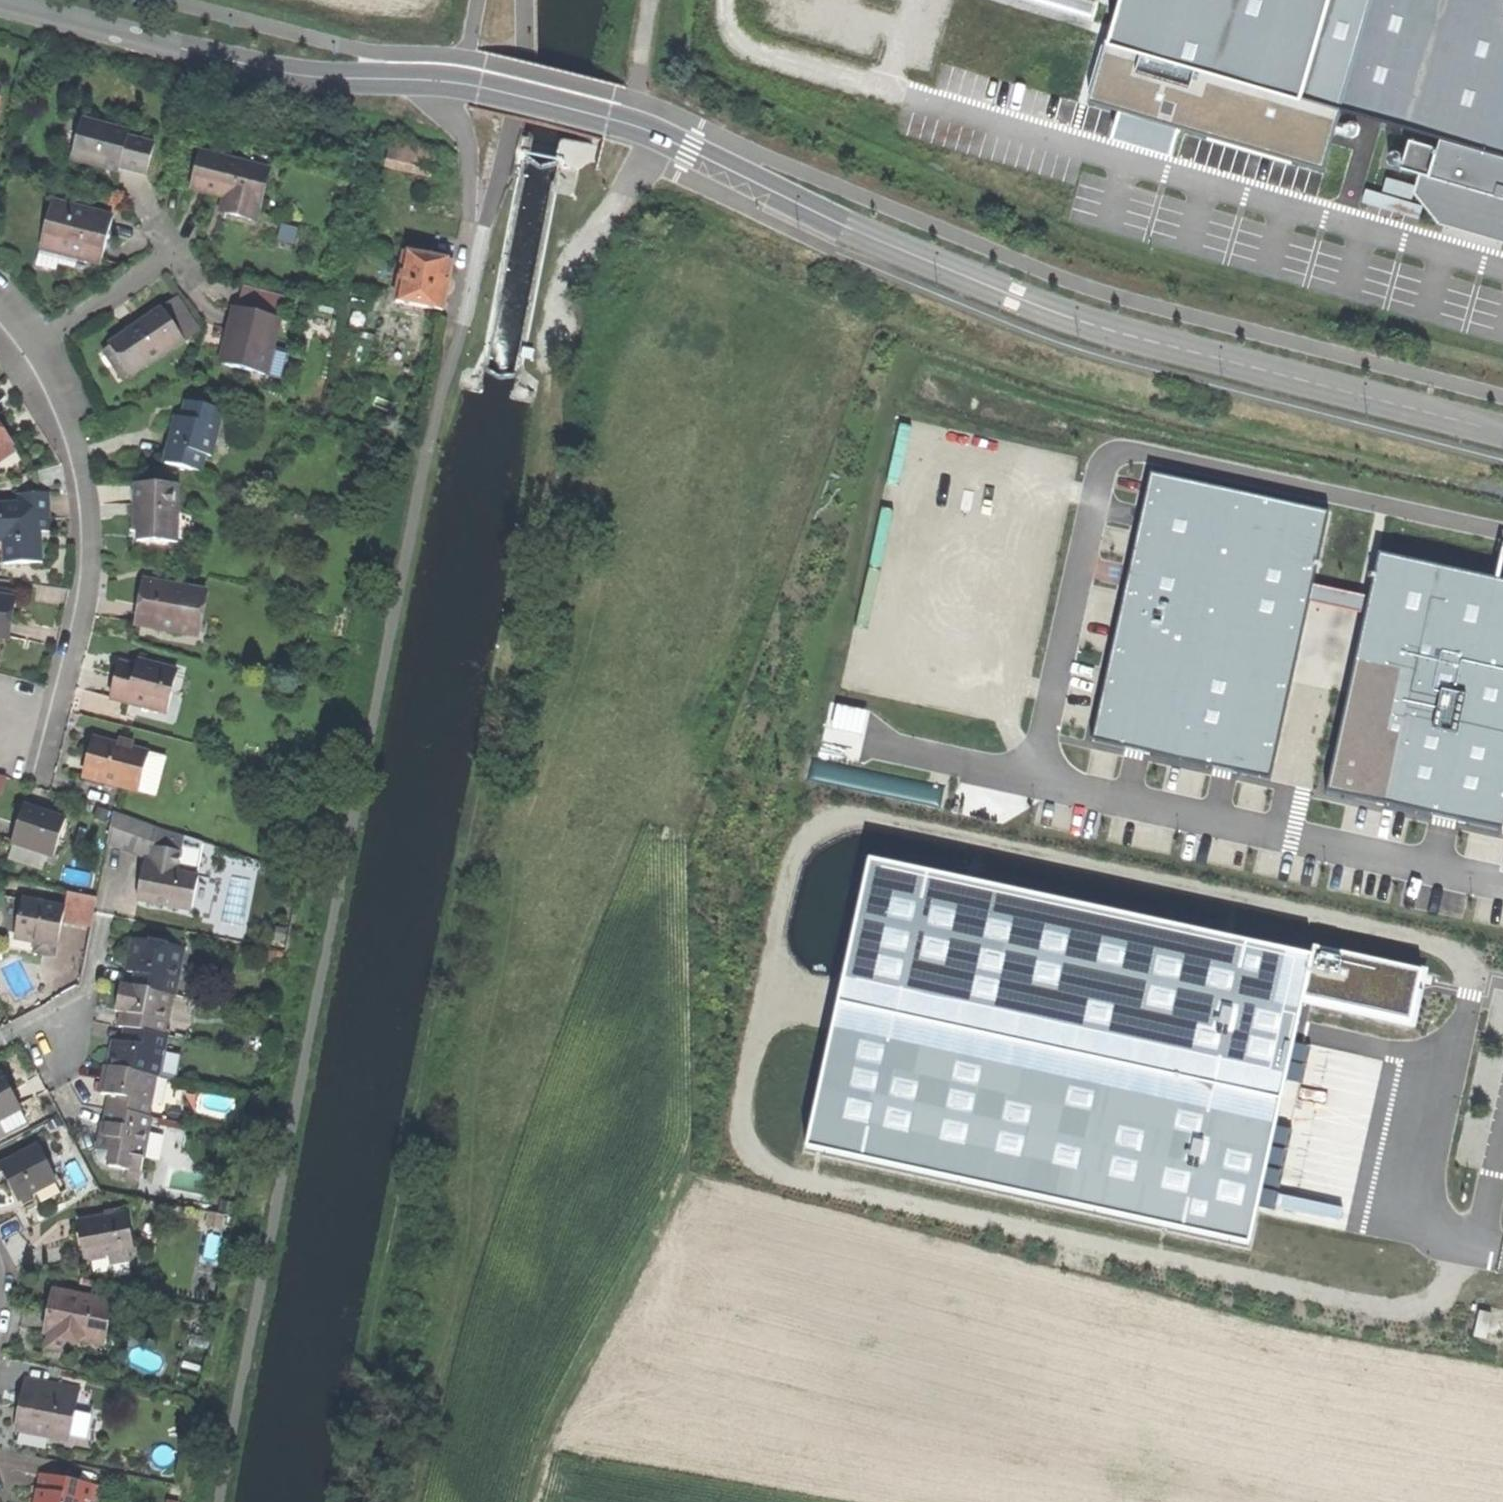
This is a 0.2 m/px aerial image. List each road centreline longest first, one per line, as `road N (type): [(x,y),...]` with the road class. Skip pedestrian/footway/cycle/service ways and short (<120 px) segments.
road 1 (track): [(1502,493),(1138,411),(1002,370),(863,313),(681,819),(676,885),(686,1045),(679,1162),(563,1394),(526,1501)]
road 2 (track): [(1470,995),(1469,969),(1453,950),(1428,941),(847,819),(822,825),(793,856),(779,897),(743,1114),(763,1163),(805,1182),(1370,1305),(1398,1309),(1435,1298),(1468,1245)]
road 3 (tertiary): [(0,7),(294,76),(439,83),(610,120),(1052,312),(1502,436)]
road 4 (residential): [(31,348),(78,451),(90,559),(62,688),(0,747)]
road 5 (track): [(658,136),(613,209),(569,259),(549,349)]
road 6 (residential): [(31,348),(175,252)]
road 7 (track): [(651,0),(637,128)]

